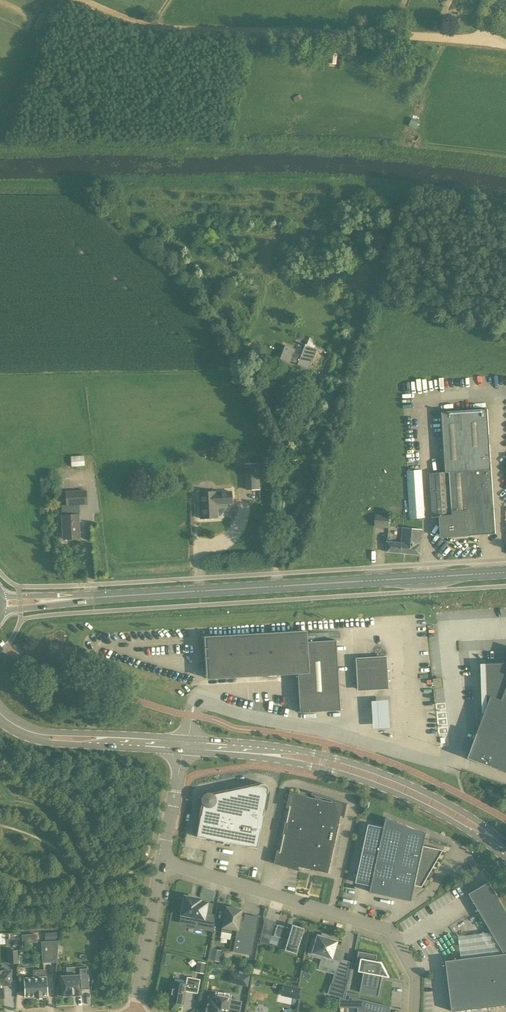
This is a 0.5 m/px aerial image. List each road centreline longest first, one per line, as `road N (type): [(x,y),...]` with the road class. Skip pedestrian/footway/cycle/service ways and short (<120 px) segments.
road 1 (track): [(81,0),(158,29),(505,46)]
road 2 (primary): [(85,598),(505,573)]
road 3 (residential): [(162,863),(390,930),(415,977),(414,1011)]
road 4 (secondary): [(496,842),(478,821),(402,781),(325,755),(269,752)]
road 5 (secondary): [(269,752),(386,789),(496,842)]
road 6 (secondary): [(183,745),(47,738),(0,717)]
road 7 (residential): [(134,1011),(162,863)]

